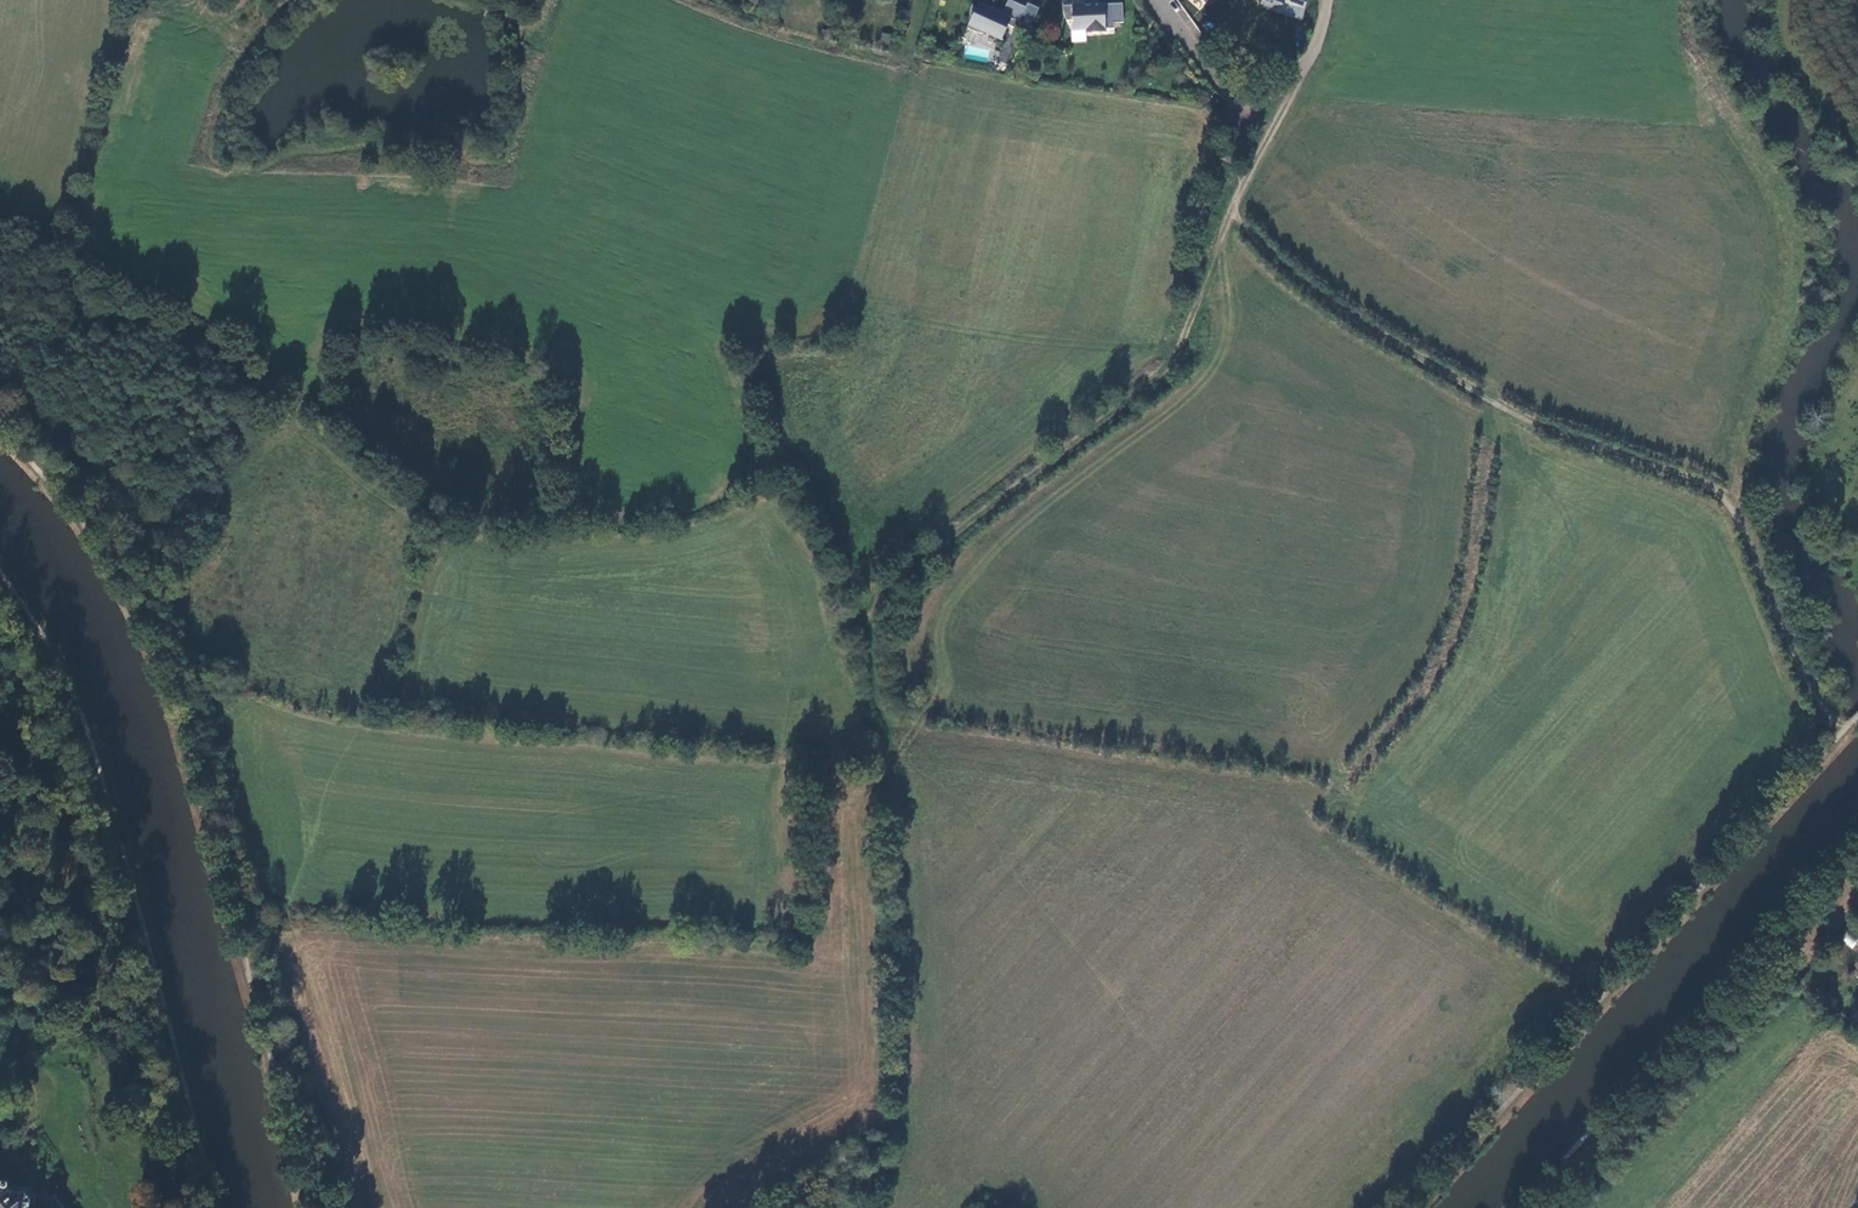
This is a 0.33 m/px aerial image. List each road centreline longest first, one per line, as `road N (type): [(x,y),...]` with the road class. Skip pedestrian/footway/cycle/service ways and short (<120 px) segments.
road 1 (track): [(1305,69),(1240,185),(1180,350),(887,589),(869,654),(887,723)]
road 2 (track): [(1492,403),(1276,269),(1231,208)]
road 3 (residential): [(1305,69),(1245,122),(1159,0)]

